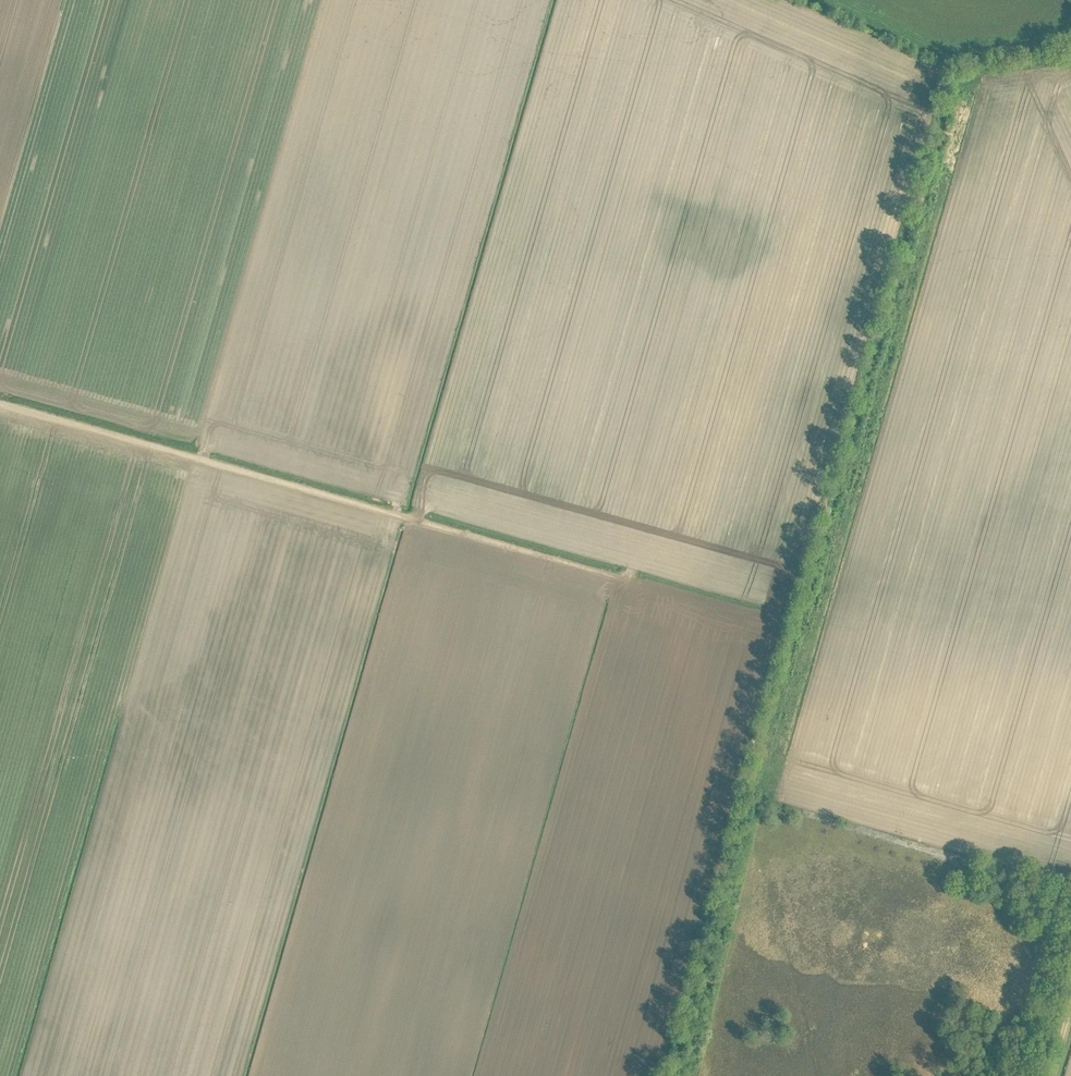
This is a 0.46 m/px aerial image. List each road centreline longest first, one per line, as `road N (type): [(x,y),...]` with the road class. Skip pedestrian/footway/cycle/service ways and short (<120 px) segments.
road 1 (track): [(0,405),(621,577)]
road 2 (track): [(819,0),(945,55),(1050,45),(1070,30)]

